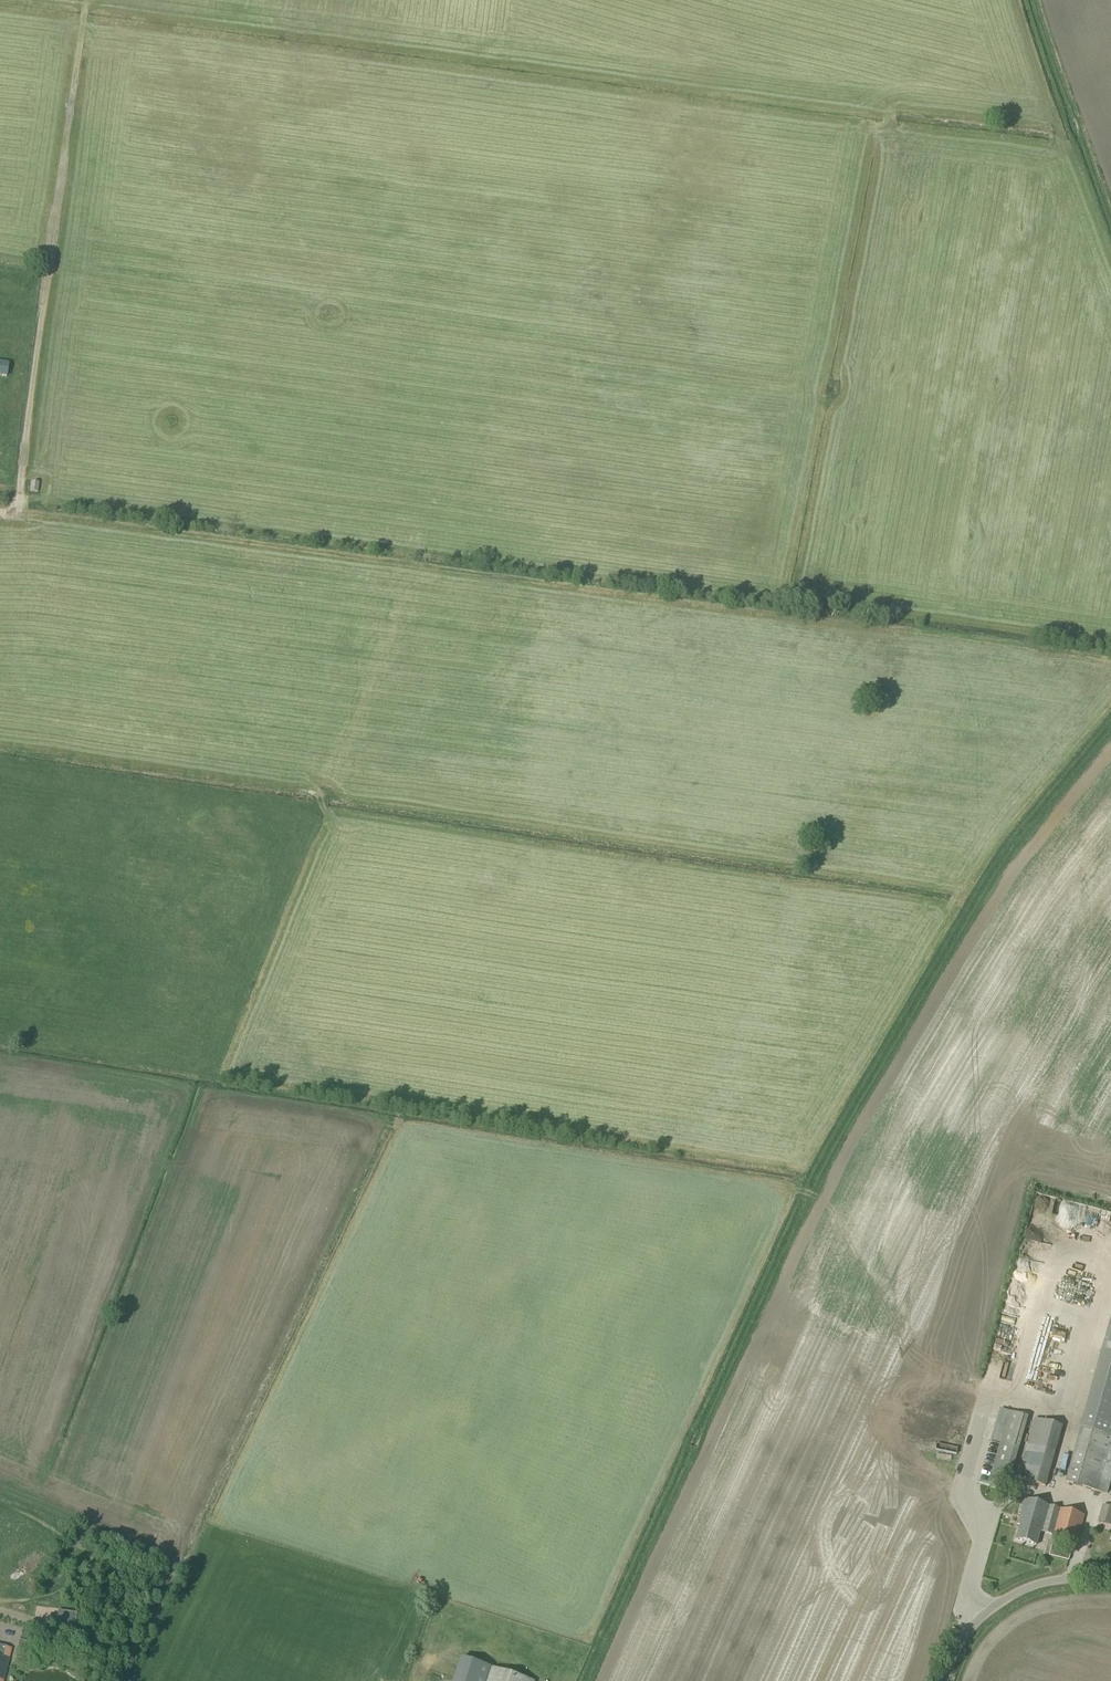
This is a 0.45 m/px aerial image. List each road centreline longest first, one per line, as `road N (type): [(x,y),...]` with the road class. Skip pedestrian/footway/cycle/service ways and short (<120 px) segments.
road 1 (unclassified): [(1110,1579),(1054,1582),(1001,1600),(957,1647),(944,1680)]

